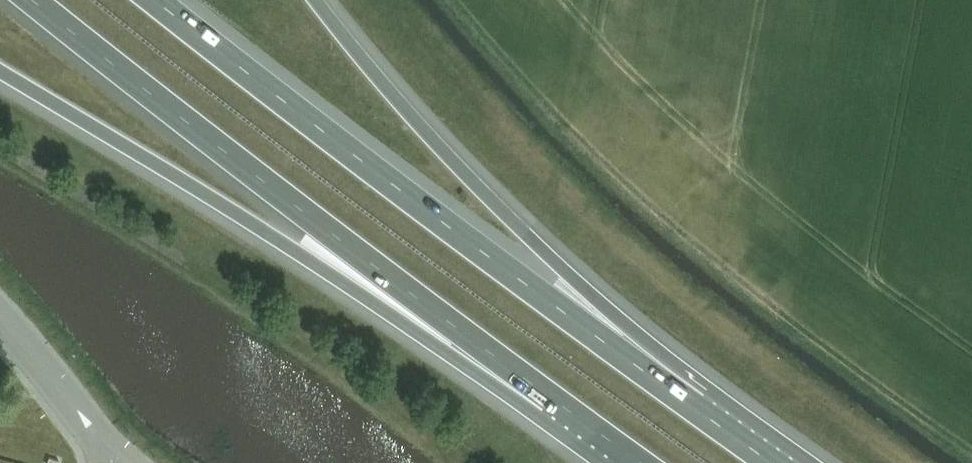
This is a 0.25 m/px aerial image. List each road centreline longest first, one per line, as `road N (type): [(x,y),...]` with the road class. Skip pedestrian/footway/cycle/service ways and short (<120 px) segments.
road 1 (motorway): [(25,0),(623,462)]
road 2 (motorway): [(0,70),(617,462)]
road 3 (motorway): [(699,410),(399,194),(153,0)]
road 4 (motorway): [(699,410),(437,142),(325,0)]
road 5 (unclassified): [(0,324),(124,462)]

